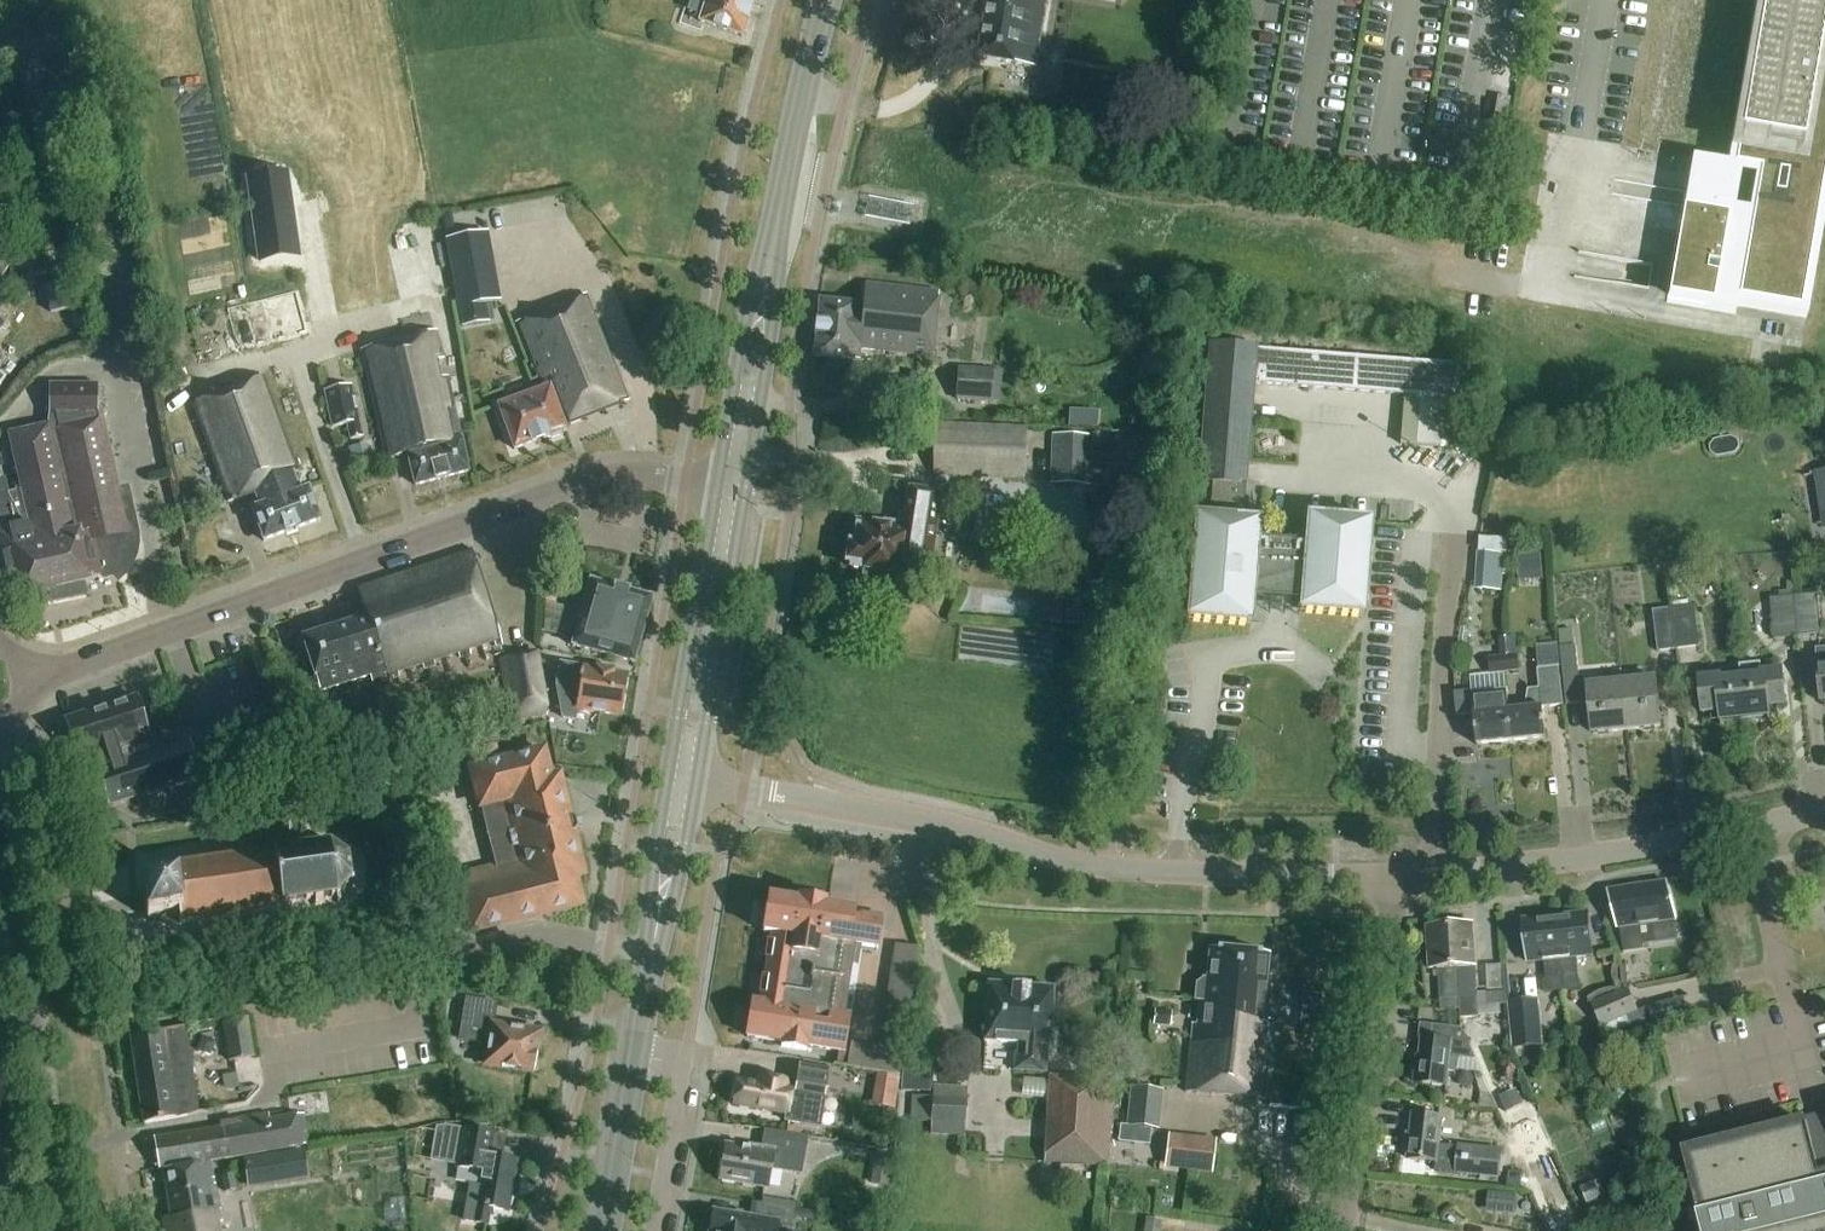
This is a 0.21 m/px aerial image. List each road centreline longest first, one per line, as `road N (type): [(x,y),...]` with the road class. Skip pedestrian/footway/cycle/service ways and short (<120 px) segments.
road 1 (unclassified): [(38,668),(60,671),(589,478),(636,475),(716,490)]
road 2 (unclassified): [(56,1230),(2,769),(5,740),(38,668)]
road 3 (unclassified): [(838,806),(1087,865),(1397,876)]
road 4 (unclassified): [(1397,876),(1561,863),(1824,814)]
road 5 (residential): [(1339,1230),(1397,876)]
road 6 (secondary): [(697,781),(745,494)]
road 7 (secondary): [(716,490),(667,776)]
road 8 (secondary): [(773,230),(744,333),(716,490)]
road 9 (secondary): [(745,494),(772,337),(773,230)]
road 10 (secondary): [(773,230),(827,0)]
road 11 (residential): [(654,1230),(681,1064),(635,1058)]
road 12 (secondary): [(652,952),(675,904),(697,781)]
road 13 (secondary): [(667,776),(654,853),(652,952)]
road 14 (secondary): [(606,1230),(635,1058)]
road 15 (unclassified): [(838,806),(697,781)]

